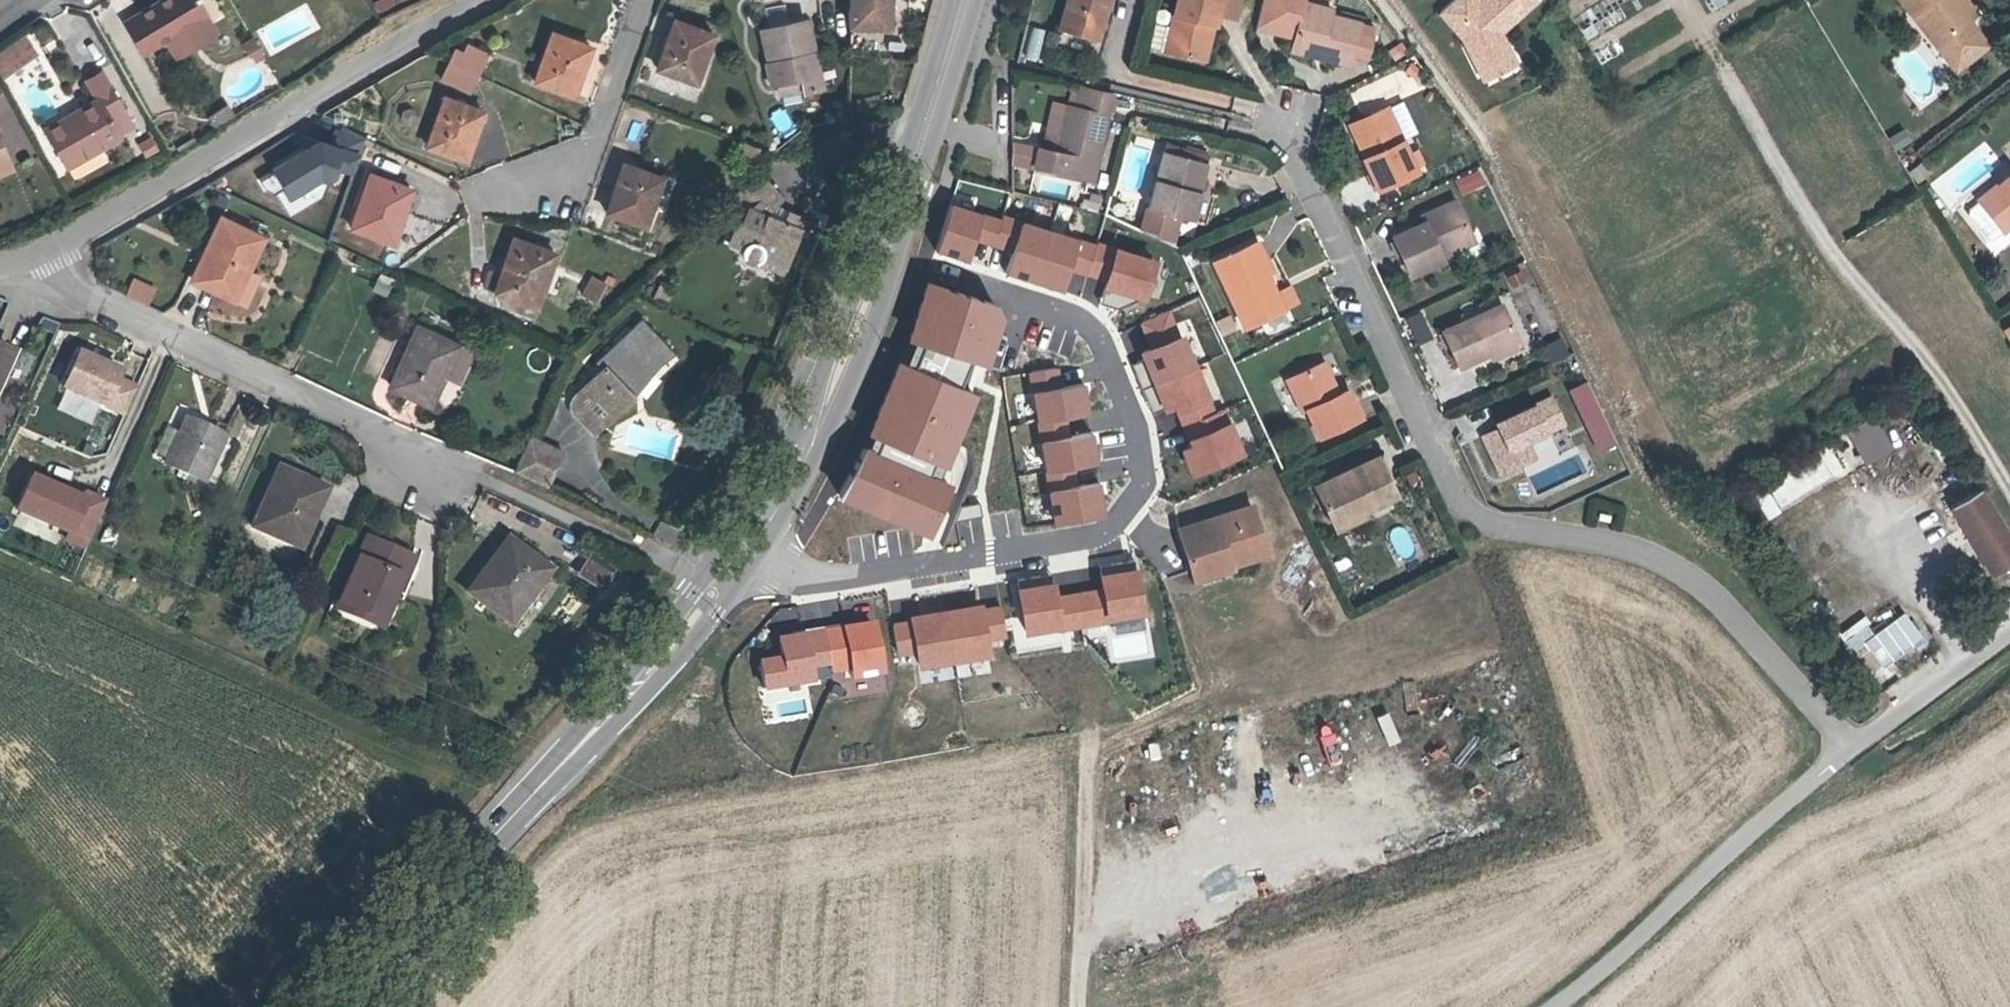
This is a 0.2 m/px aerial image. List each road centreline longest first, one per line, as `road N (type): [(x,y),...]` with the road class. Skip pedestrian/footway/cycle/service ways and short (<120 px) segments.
road 1 (residential): [(1281,125),(1464,505),(1494,526),(1621,546),(1680,569),(1719,597),(1851,748)]
road 2 (residential): [(743,551),(783,570),(842,577),(1102,534),(1131,508),(1147,476),(1096,333),(1078,318),(939,270)]
road 3 (primary): [(743,551),(637,688),(342,1006)]
road 4 (primary): [(965,0),(884,244),(802,451),(743,551)]
road 5 (track): [(2009,487),(1935,370),(1835,259),(1716,57)]
road 6 (unclassified): [(481,0),(49,250)]
road 7 (residential): [(49,250),(73,286),(474,476)]
road 8 (unclassified): [(1851,748),(1562,1006)]
road 9 (residential): [(486,196),(551,183),(585,157),(639,0)]
road 10 (residential): [(1092,737),(1080,1006)]
road 11 (unclassified): [(2009,634),(1851,748)]

